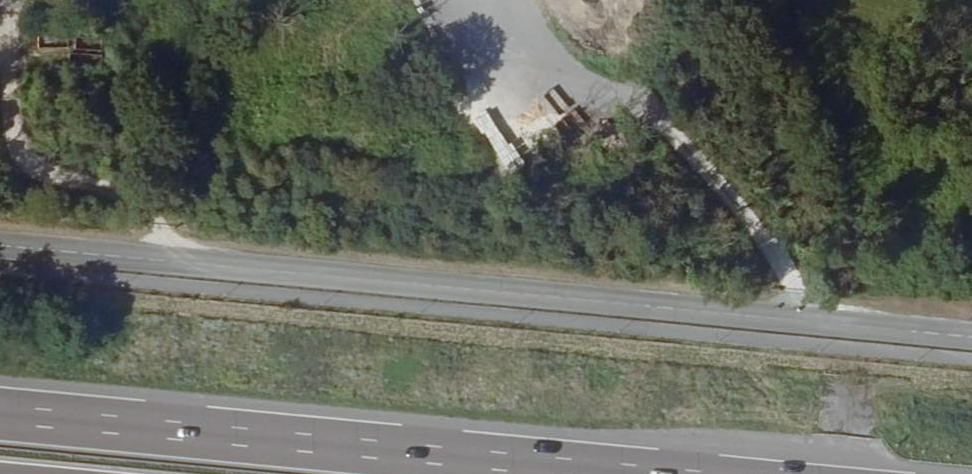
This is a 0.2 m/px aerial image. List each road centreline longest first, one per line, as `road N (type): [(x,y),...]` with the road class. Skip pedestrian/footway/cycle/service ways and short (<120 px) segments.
road 1 (secondary): [(971,344),(0,248)]
road 2 (motorway): [(628,473),(0,414)]

